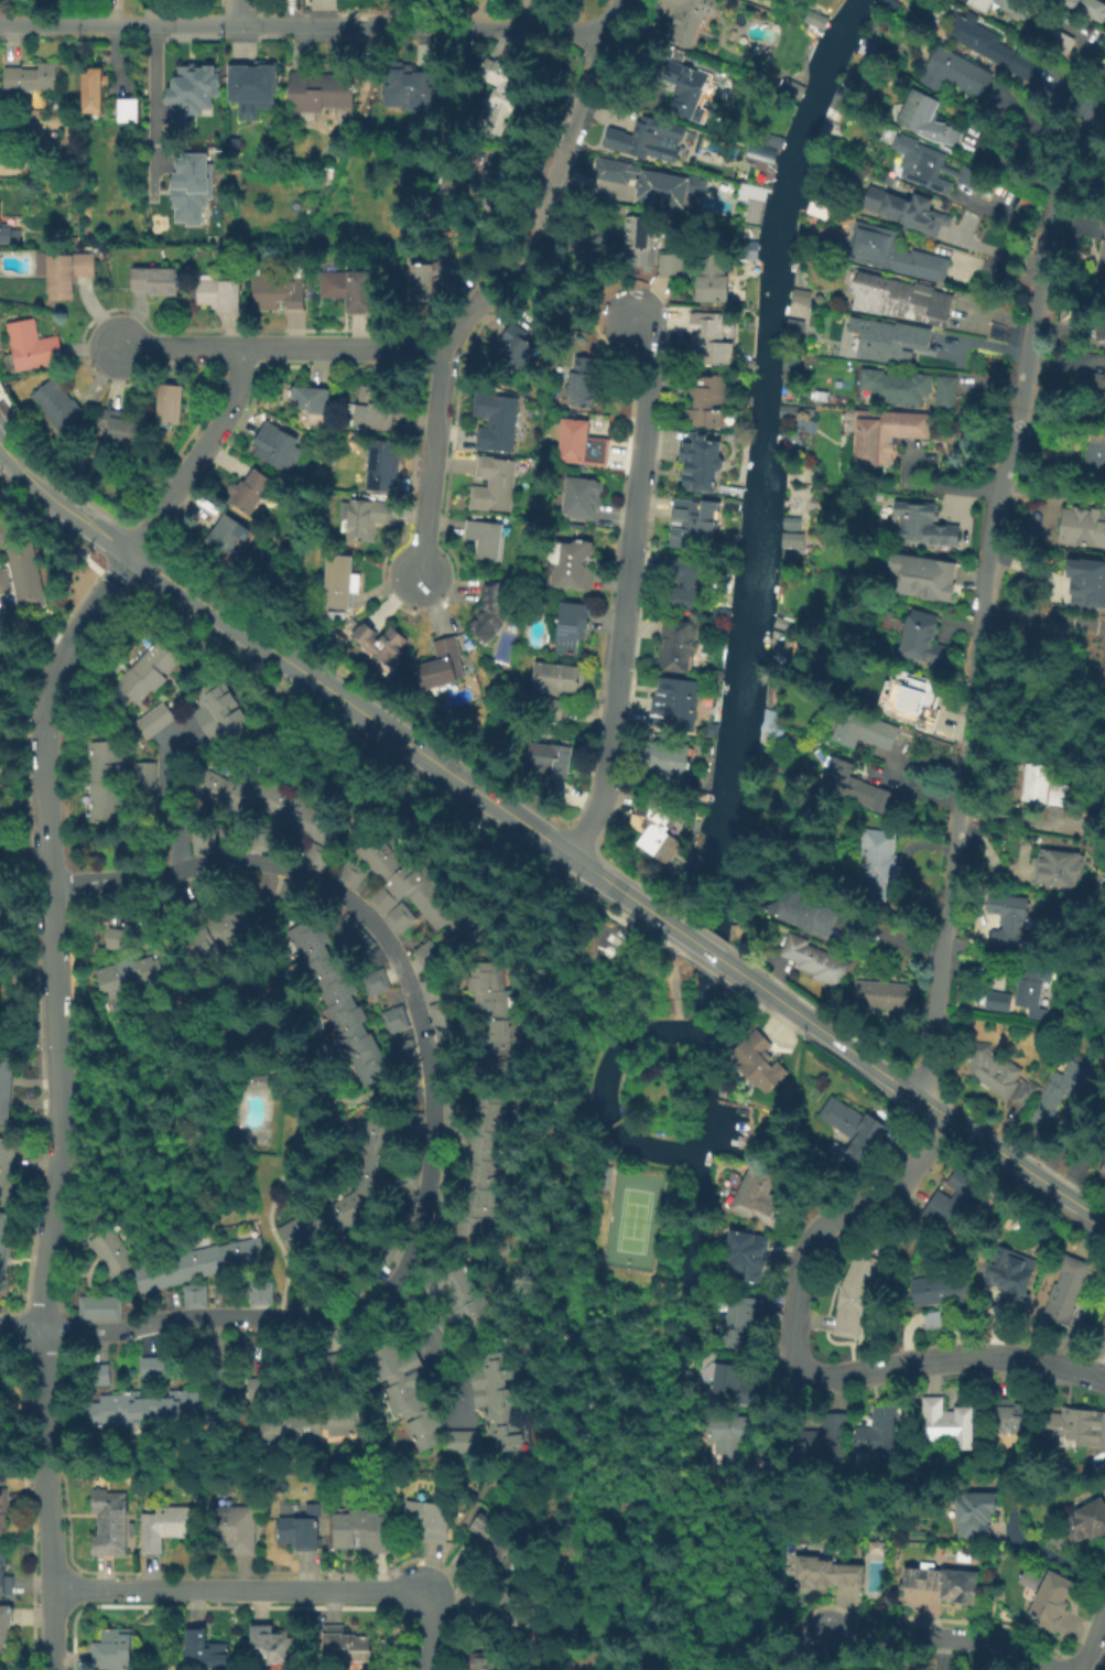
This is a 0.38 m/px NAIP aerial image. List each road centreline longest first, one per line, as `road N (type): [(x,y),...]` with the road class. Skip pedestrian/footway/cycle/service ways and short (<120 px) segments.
road 1 (residential): [(46,882),(245,861),(291,866),(338,888),(388,941),(411,984),(435,1119),(413,1256),(391,1291),(367,1307),(102,1329),(41,1326)]
road 2 (residential): [(1104,111),(1060,206),(992,510),(930,1062),(918,1097)]
road 3 (residential): [(41,1326),(61,1077),(40,725),(57,664),(131,553)]
road 4 (tertiary): [(131,553),(673,927)]
road 5 (residential): [(945,1116),(902,1186),(834,1220),(810,1247),(794,1345),(800,1365),(827,1379),(963,1355),(1003,1357),(1104,1383)]
road 6 (residential): [(613,25),(0,21)]
road 7 (residential): [(629,322),(644,348),(648,392),(610,753),(595,810),(567,854)]
road 8 (residential): [(50,1591),(412,1592),(424,1601),(426,1669)]
road 9 (tertiary): [(740,974),(1104,1223)]
road 10 (residential): [(451,353),(123,346)]
road 11 (residential): [(490,282),(436,377),(421,571)]
road 12 (residential): [(1061,1669),(1008,1644),(827,1634)]
road 13 (residential): [(622,0),(535,223)]
road 14 (residential): [(131,553),(236,402),(241,347)]
road 15 (residential): [(51,1669),(45,1468)]
road 16 (residential): [(45,1468),(41,1326)]

